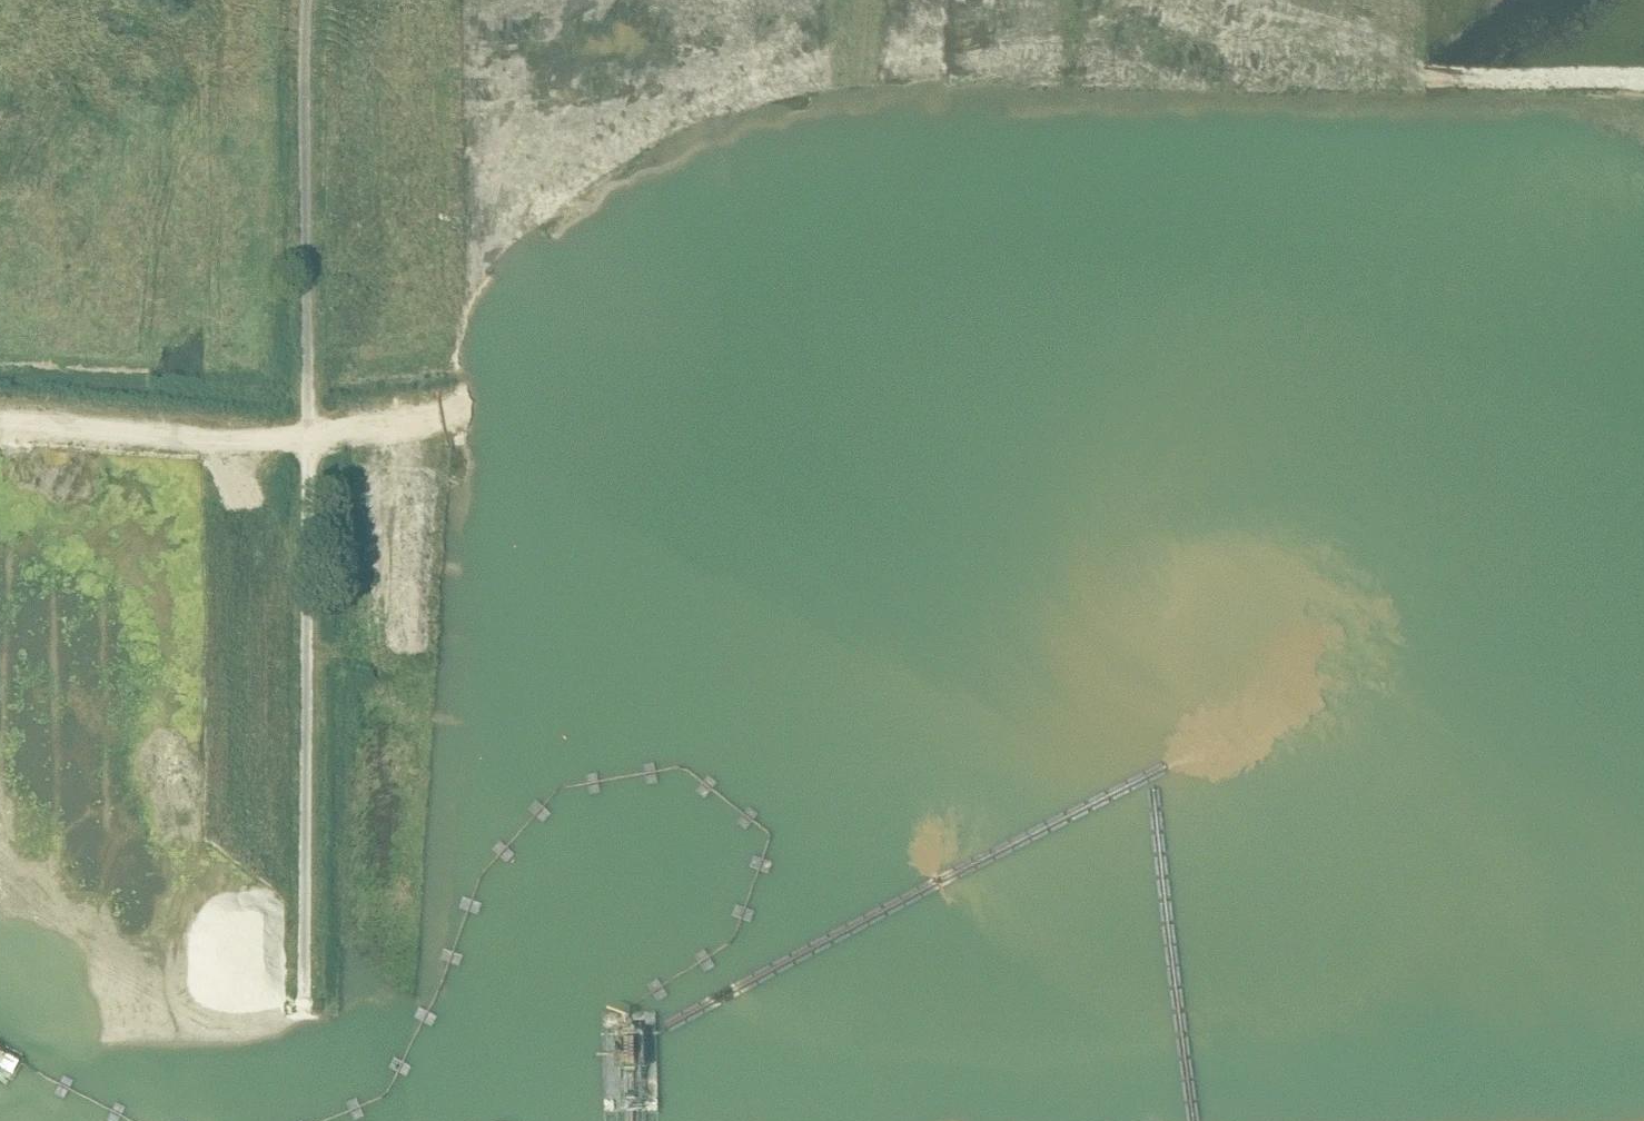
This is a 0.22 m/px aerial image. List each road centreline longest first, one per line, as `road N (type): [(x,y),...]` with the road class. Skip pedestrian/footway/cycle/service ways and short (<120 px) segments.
road 1 (unclassified): [(308,1120),(308,0)]
road 2 (track): [(0,84),(232,177),(308,177)]

